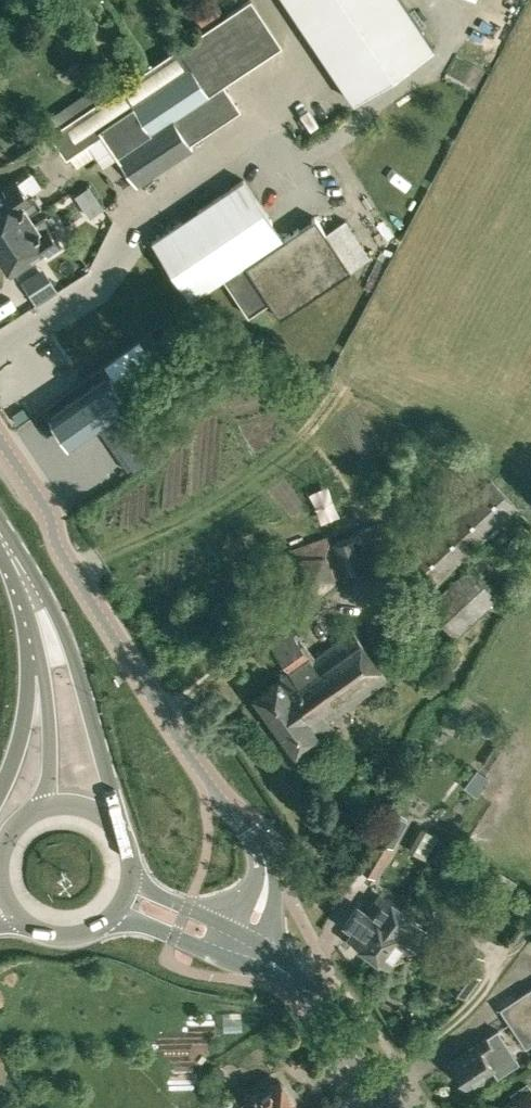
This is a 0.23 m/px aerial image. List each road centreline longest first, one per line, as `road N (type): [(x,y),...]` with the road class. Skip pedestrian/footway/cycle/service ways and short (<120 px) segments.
road 1 (unclassified): [(266,891),(259,840),(159,709),(0,439)]
road 2 (primary): [(123,839),(60,624),(30,566),(0,532)]
road 3 (primary): [(39,651),(47,806)]
road 4 (tertiary): [(385,1107),(299,981)]
road 5 (primary): [(39,651),(0,788)]
road 6 (tertiary): [(114,914),(236,962)]

